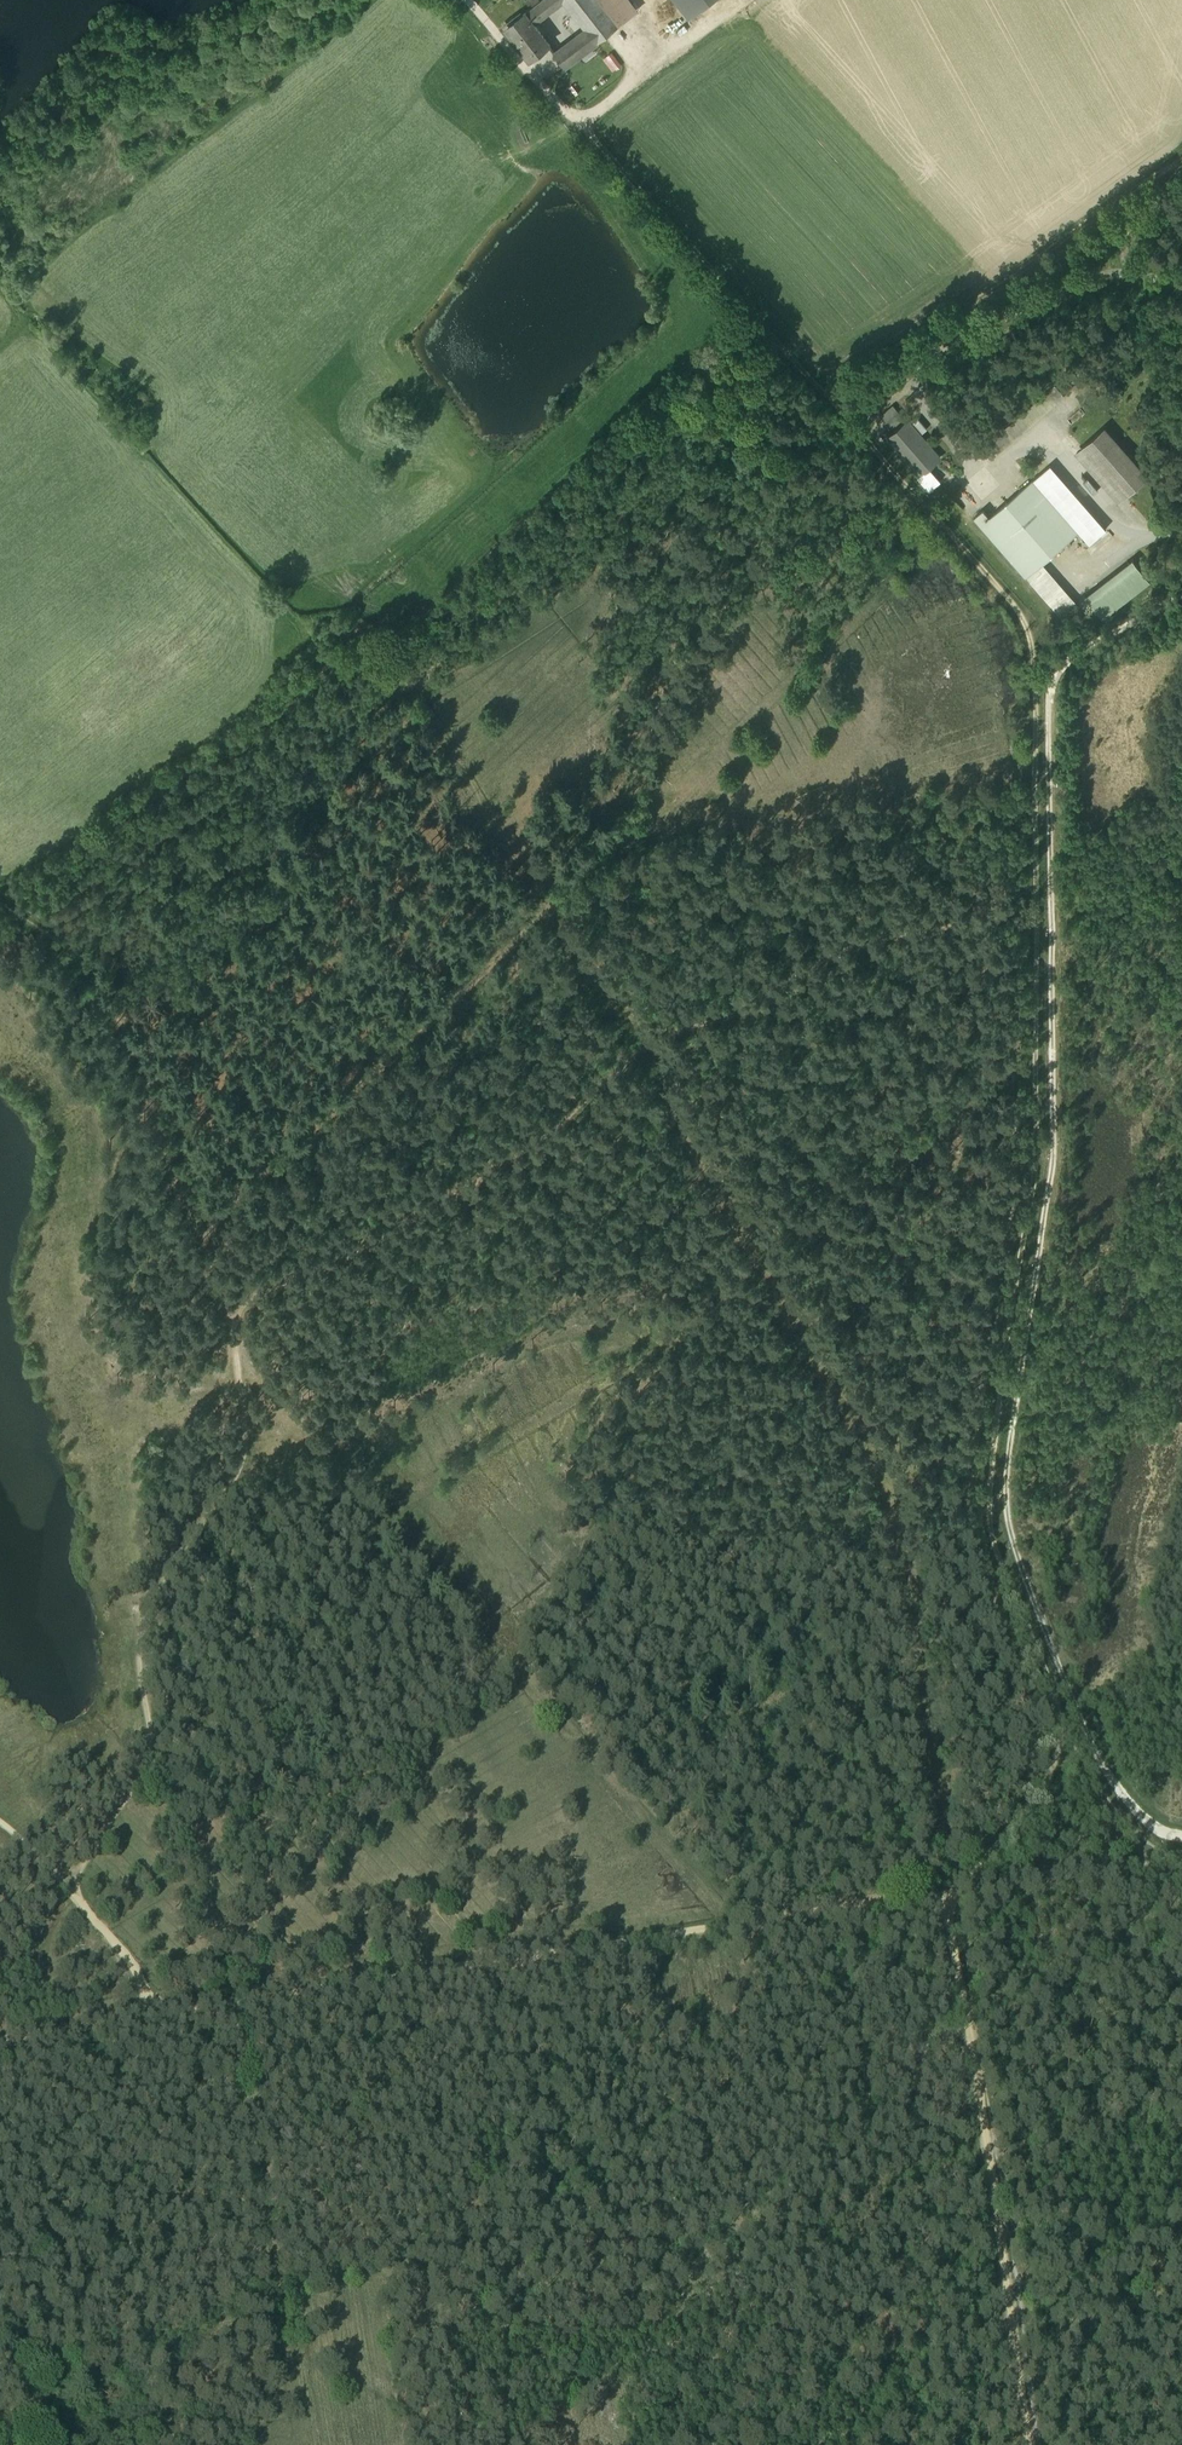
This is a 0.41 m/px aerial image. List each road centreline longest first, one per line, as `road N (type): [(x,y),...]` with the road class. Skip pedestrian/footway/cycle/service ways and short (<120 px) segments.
road 1 (track): [(151,2013),(1170,1855)]
road 2 (track): [(461,0),(1002,592),(1027,646),(1033,764)]
road 3 (track): [(229,1312),(397,1235),(554,1128),(642,1046),(746,1011),(832,956),(978,914),(1003,897),(1033,852)]
road 4 (track): [(1033,852),(1034,1119),(987,1493),(999,1563),(1063,1722)]
road 5 (track): [(229,1312),(244,1449),(142,1620),(150,1756),(78,1875),(79,1898)]
road 6 (track): [(1037,2444),(951,1938),(959,1889)]
road 7 (track): [(2,900),(76,938),(103,986),(229,1312)]
road 8 (track): [(0,2045),(151,2013)]
road 9 (track): [(151,2013),(138,1973),(79,1898)]

